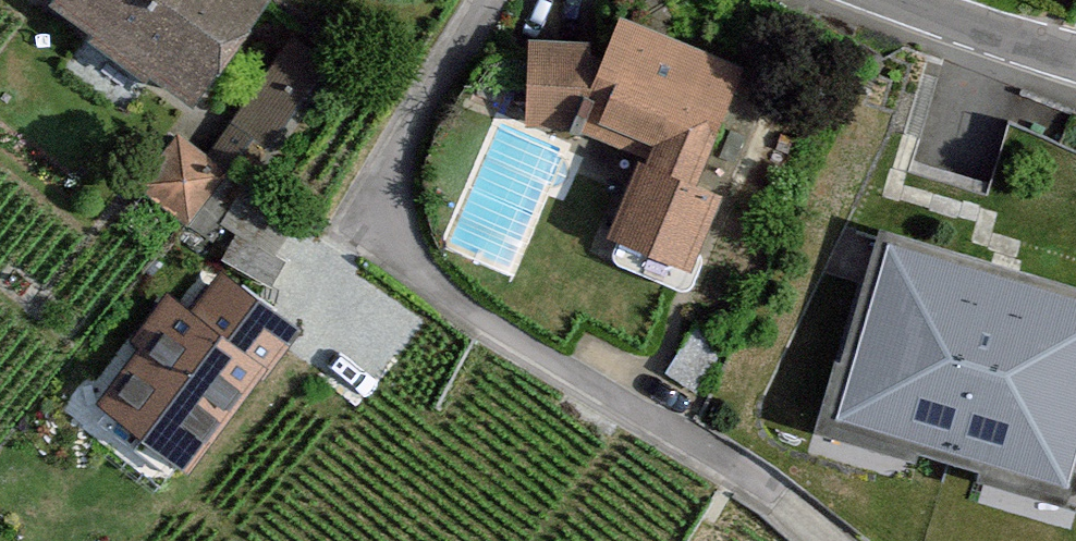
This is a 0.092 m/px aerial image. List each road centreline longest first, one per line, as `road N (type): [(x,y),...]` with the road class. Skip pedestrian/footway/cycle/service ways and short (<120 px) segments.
road 1 (unclassified): [(825,540),(740,466),(631,417),(416,276),(383,207),(398,137),(484,0)]
road 2 (unclassified): [(910,0),(1075,53)]

